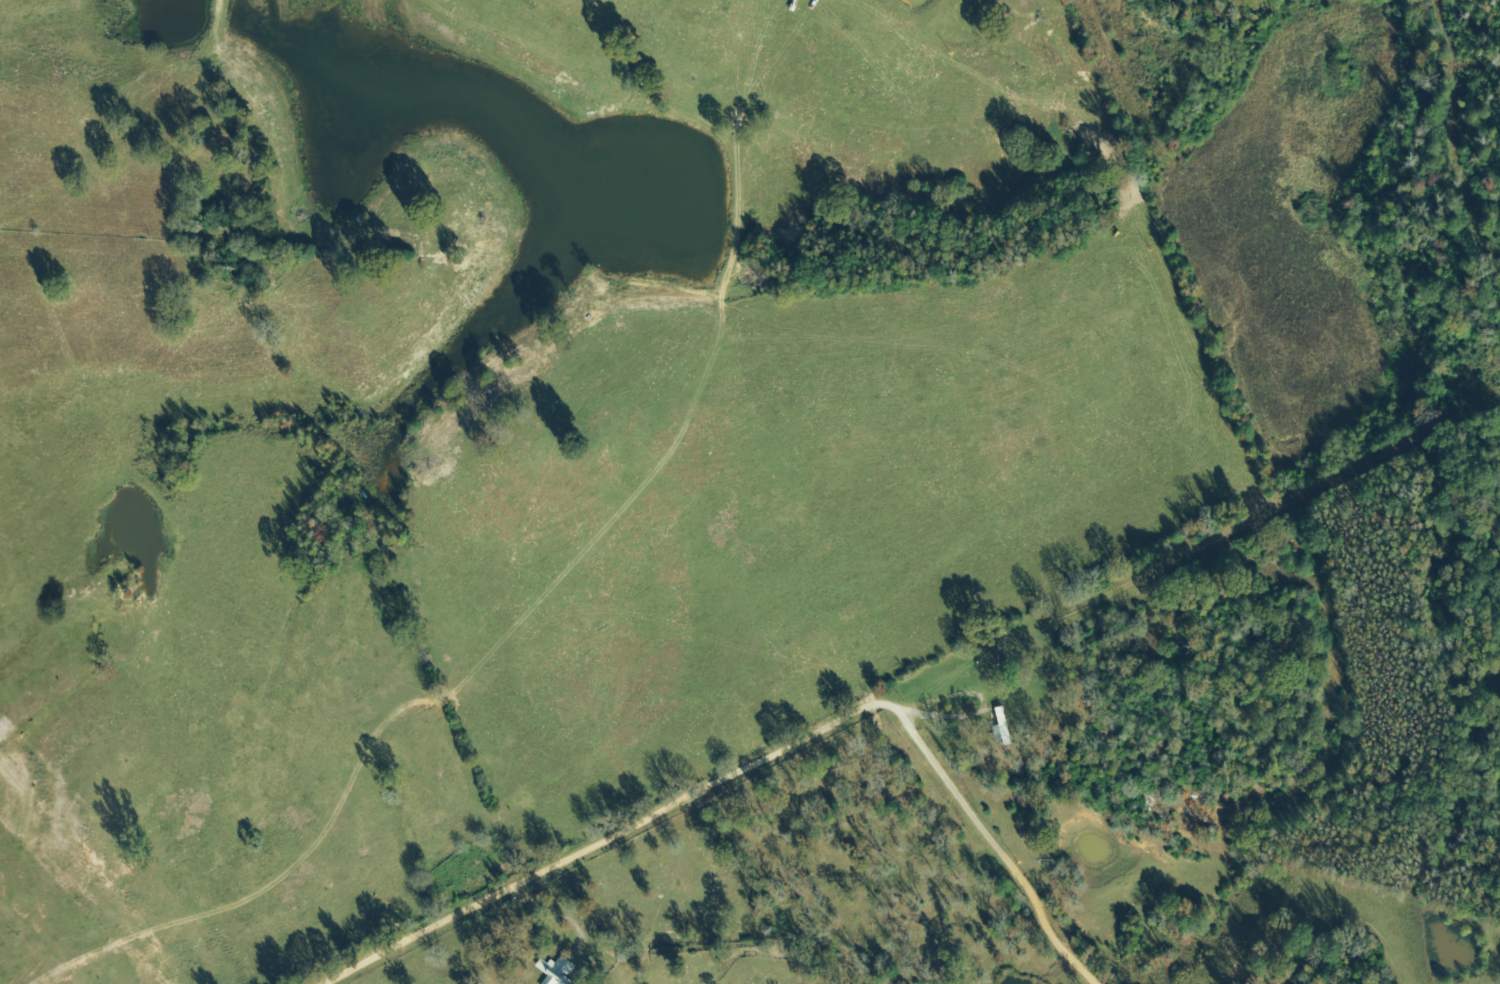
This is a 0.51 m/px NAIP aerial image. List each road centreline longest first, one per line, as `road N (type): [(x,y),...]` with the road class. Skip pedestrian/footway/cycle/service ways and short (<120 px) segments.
road 1 (residential): [(875,703),(318,983)]

